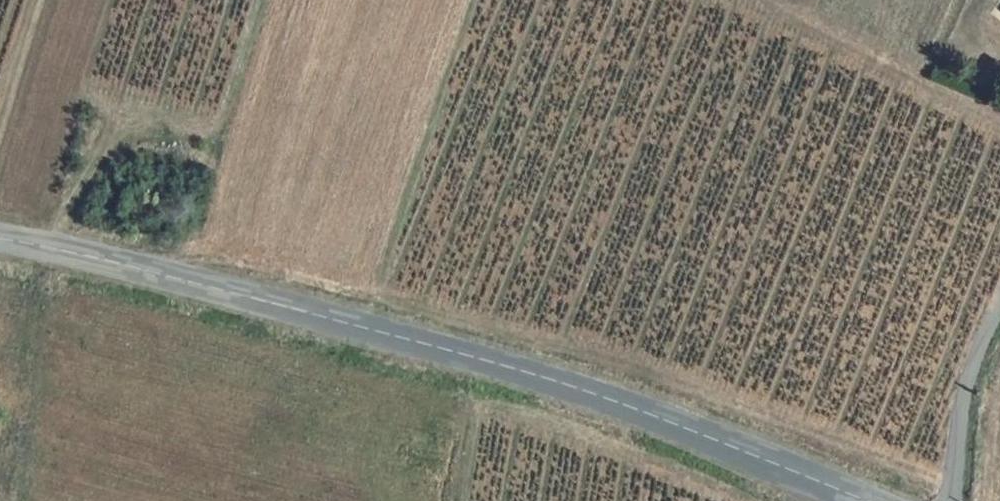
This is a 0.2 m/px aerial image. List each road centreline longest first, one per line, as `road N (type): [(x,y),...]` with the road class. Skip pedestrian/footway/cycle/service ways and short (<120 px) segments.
road 1 (tertiary): [(0,246),(76,257),(560,385),(856,500)]
road 2 (unclassified): [(999,308),(958,426),(952,500)]

